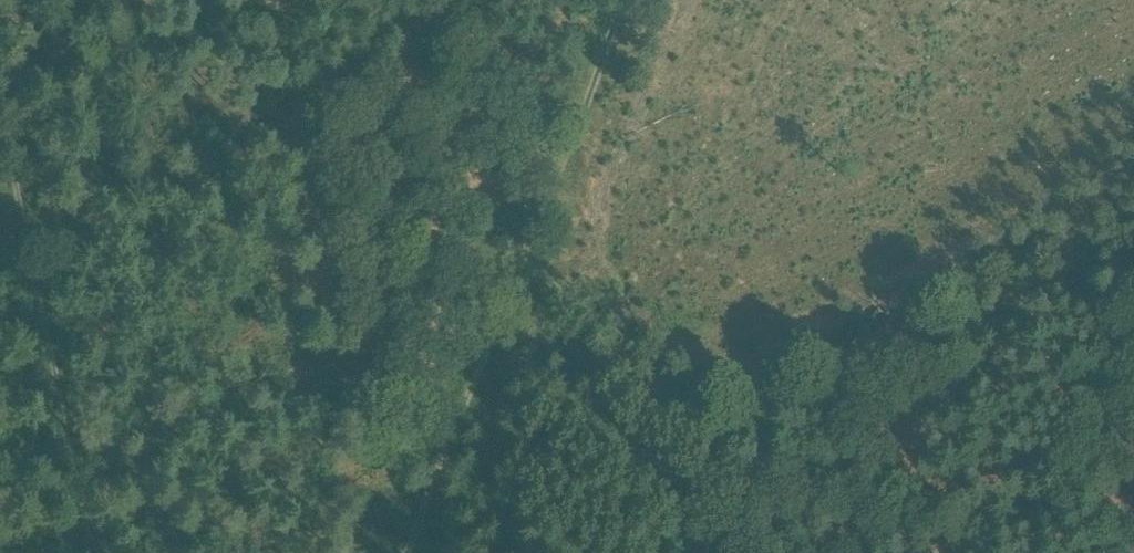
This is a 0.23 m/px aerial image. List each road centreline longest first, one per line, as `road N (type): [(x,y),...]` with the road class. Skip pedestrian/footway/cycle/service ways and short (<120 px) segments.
road 1 (track): [(387,552),(606,0)]
road 2 (track): [(0,108),(84,552)]

